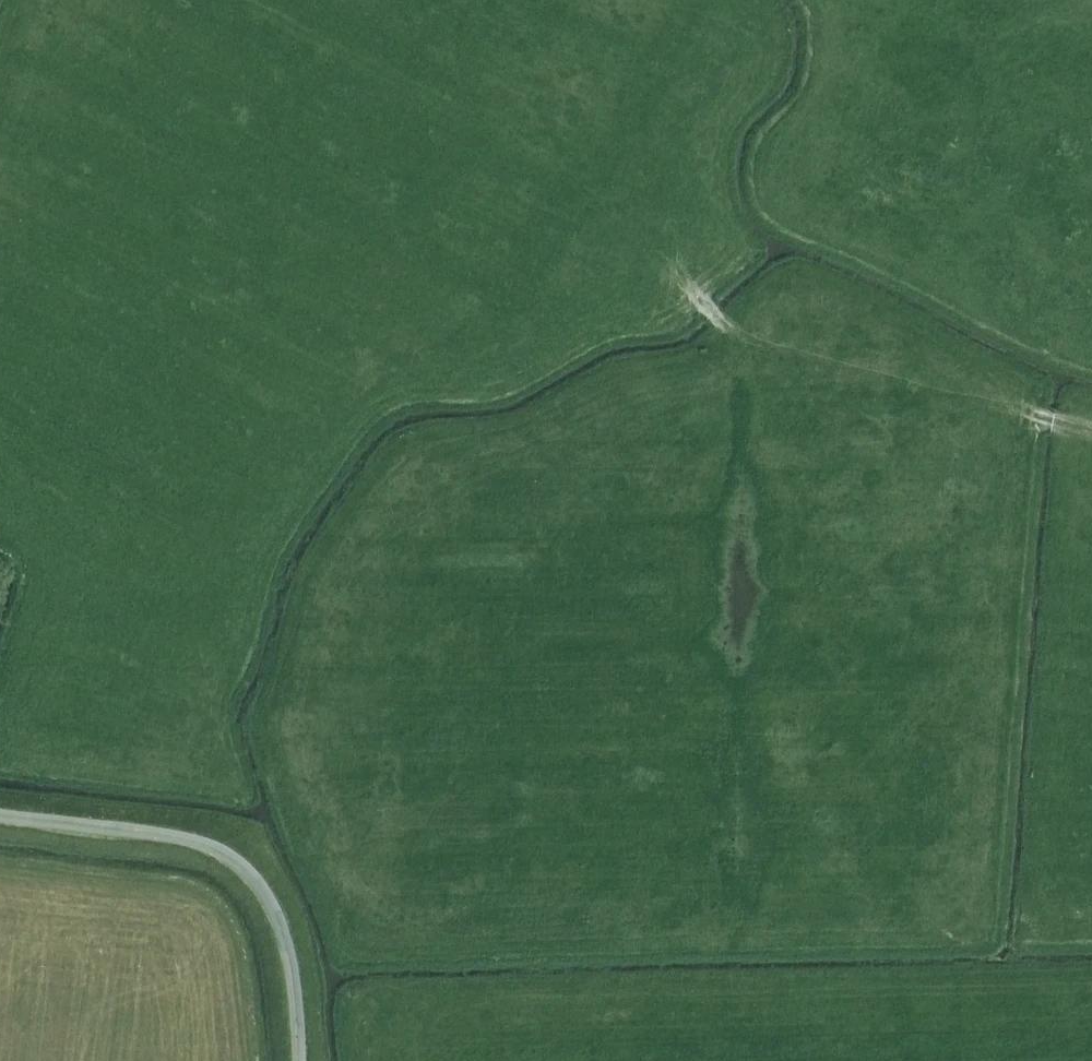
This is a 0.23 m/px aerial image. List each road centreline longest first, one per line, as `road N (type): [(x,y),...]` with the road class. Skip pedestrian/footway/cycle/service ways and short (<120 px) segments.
road 1 (unclassified): [(296,1060),(299,991),(290,941),(266,889),(235,858),(175,834),(0,816)]

